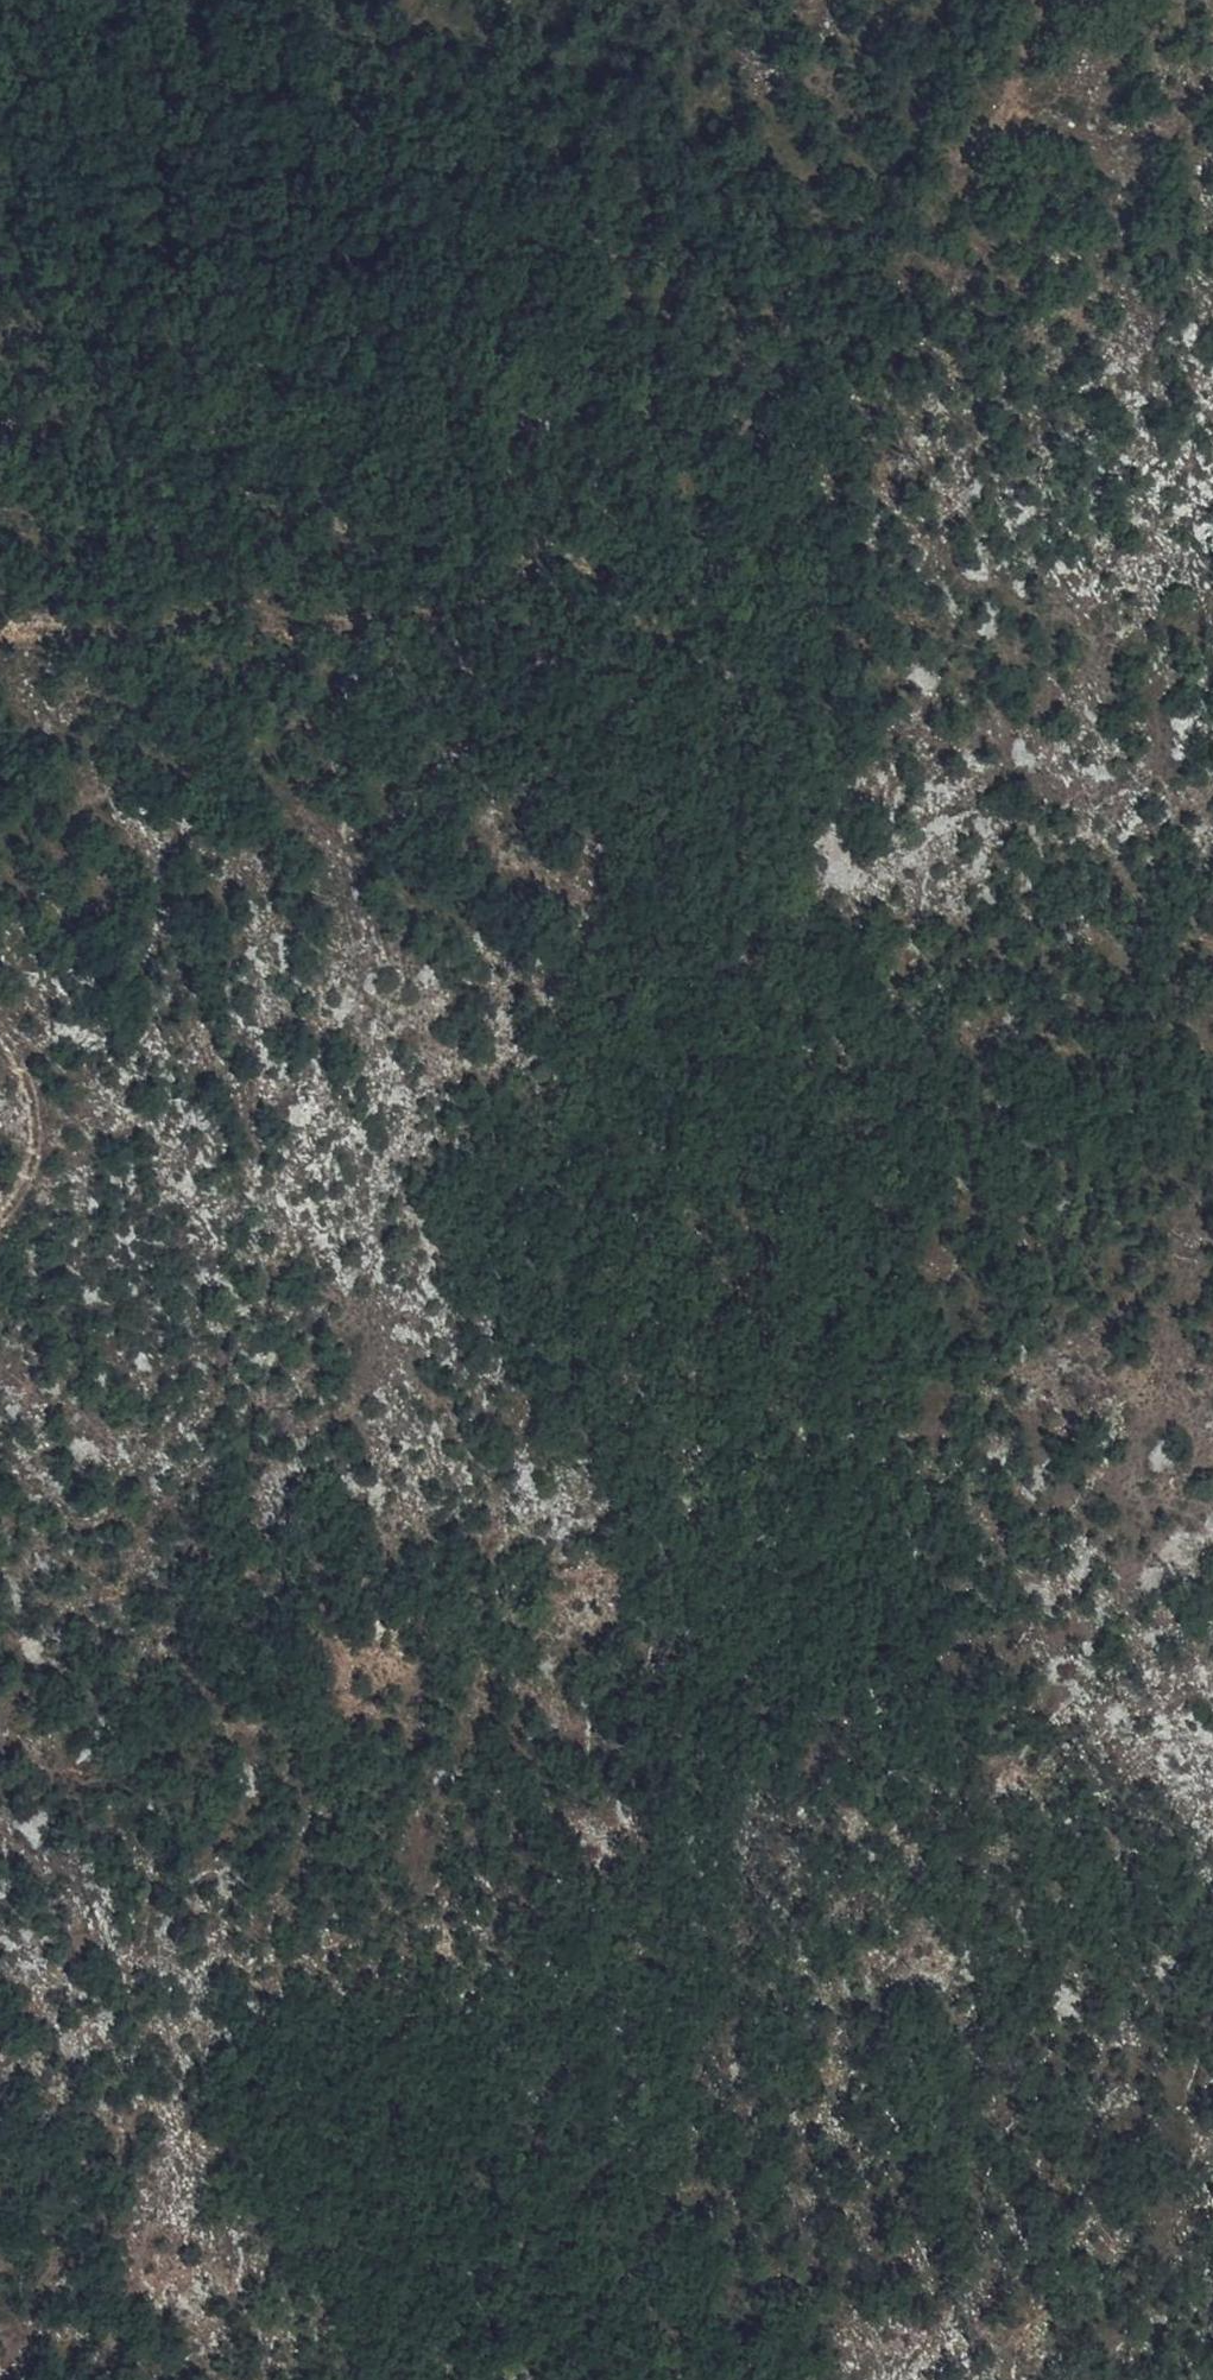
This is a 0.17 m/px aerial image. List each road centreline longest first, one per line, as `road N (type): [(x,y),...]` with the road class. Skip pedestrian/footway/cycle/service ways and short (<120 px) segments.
road 1 (track): [(1043,0),(997,119),(923,135),(779,282),(722,421),(717,522),(693,582),(592,517),(453,576),(238,586),(14,625),(0,637)]
road 2 (track): [(0,1206),(30,1171),(29,1089)]

